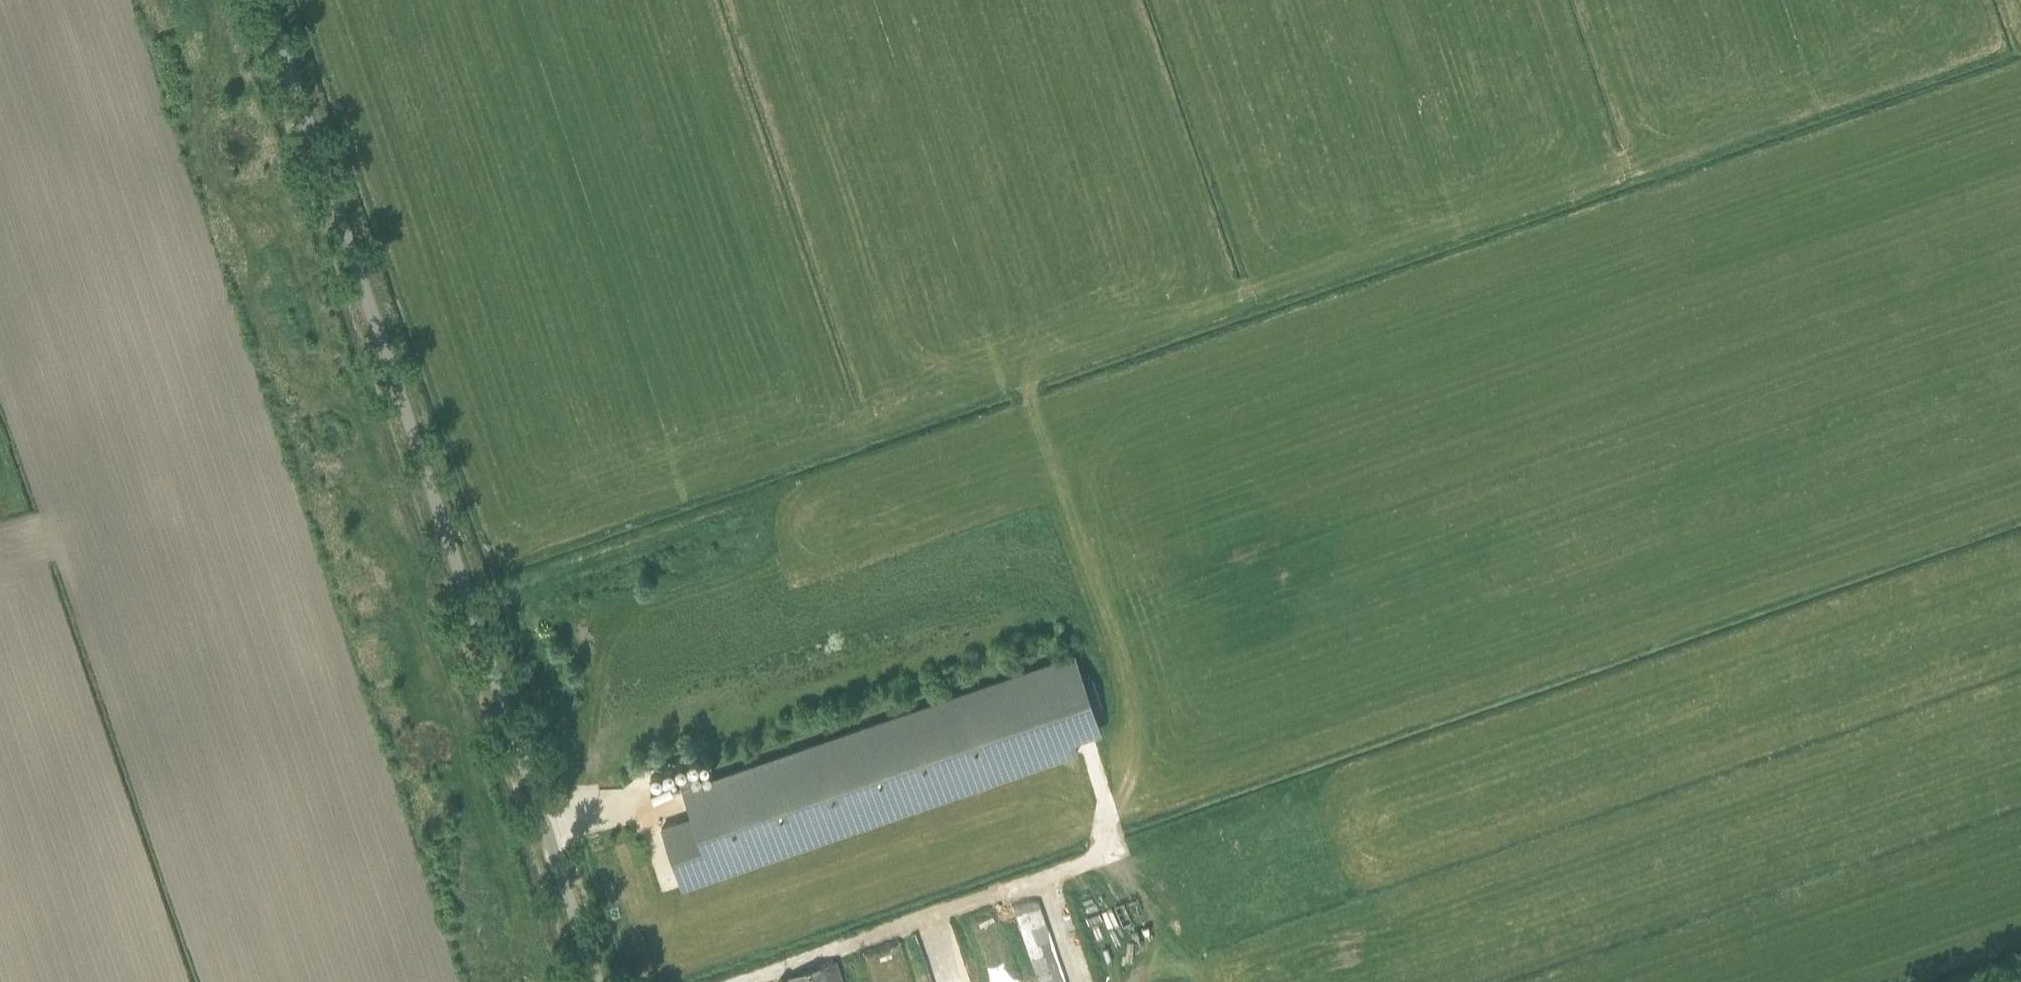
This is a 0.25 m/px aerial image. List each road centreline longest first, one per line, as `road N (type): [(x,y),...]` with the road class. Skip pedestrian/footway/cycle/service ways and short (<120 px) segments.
road 1 (unclassified): [(598,981),(266,0)]

